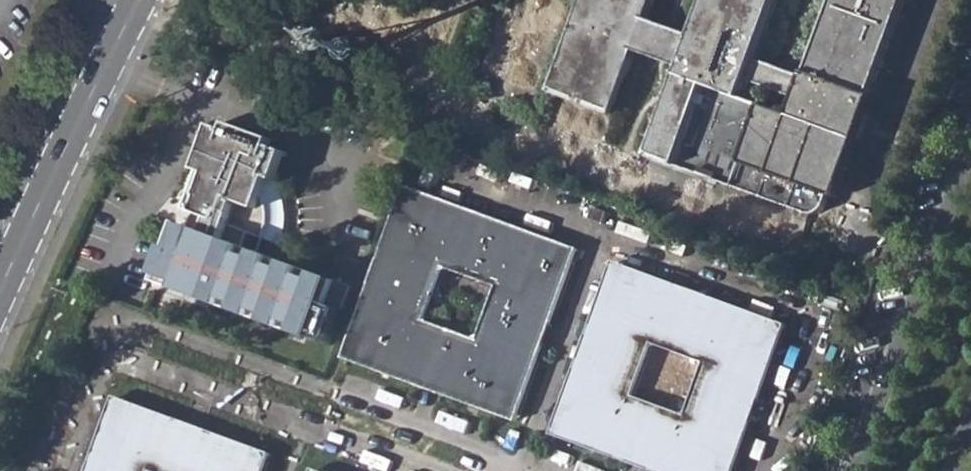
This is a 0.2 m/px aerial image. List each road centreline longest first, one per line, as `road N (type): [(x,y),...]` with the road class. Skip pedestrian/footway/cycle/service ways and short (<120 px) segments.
road 1 (residential): [(970,142),(852,470)]
road 2 (tertiary): [(0,293),(138,0)]

